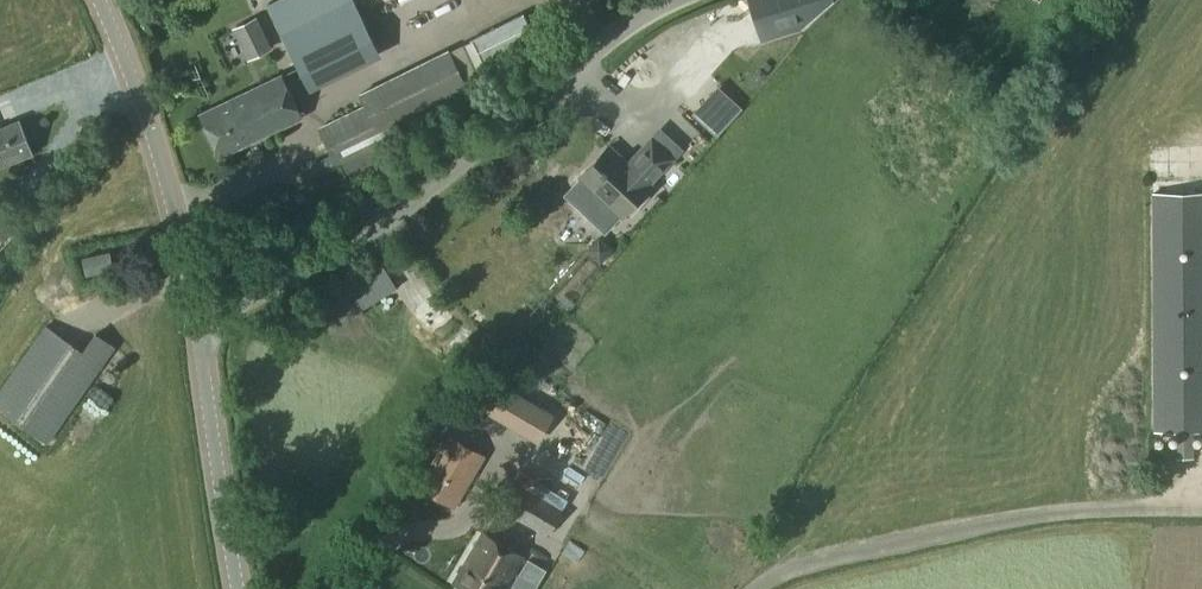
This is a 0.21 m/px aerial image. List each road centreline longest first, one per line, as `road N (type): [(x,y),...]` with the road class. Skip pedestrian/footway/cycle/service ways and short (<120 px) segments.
road 1 (unclassified): [(194,318),(324,259),(671,0)]
road 2 (track): [(761,588),(823,558),(1102,515),(1201,514)]
road 3 (tertiary): [(194,318),(177,223),(143,114),(96,0)]
road 4 (tertiary): [(238,588),(194,318)]

